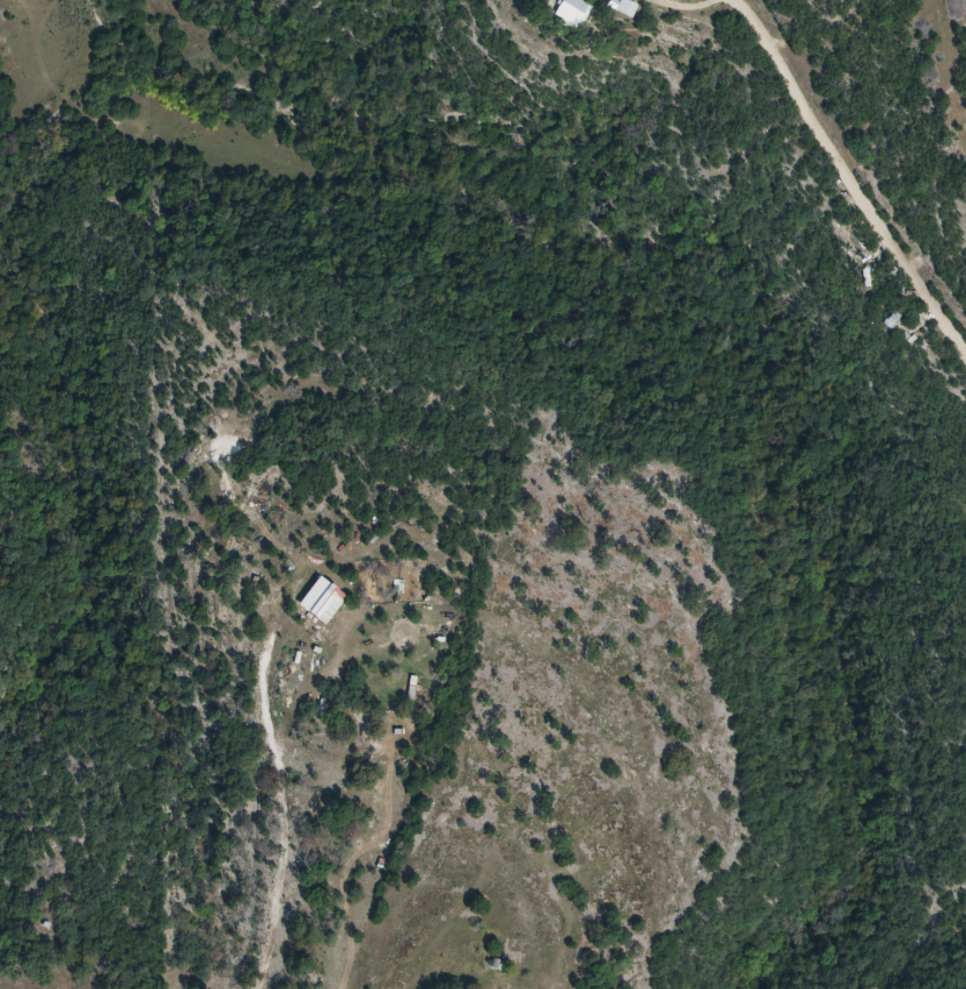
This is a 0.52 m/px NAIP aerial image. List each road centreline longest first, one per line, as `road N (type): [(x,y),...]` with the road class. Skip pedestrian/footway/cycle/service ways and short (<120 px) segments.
road 1 (residential): [(965,346),(747,9),(733,0)]

